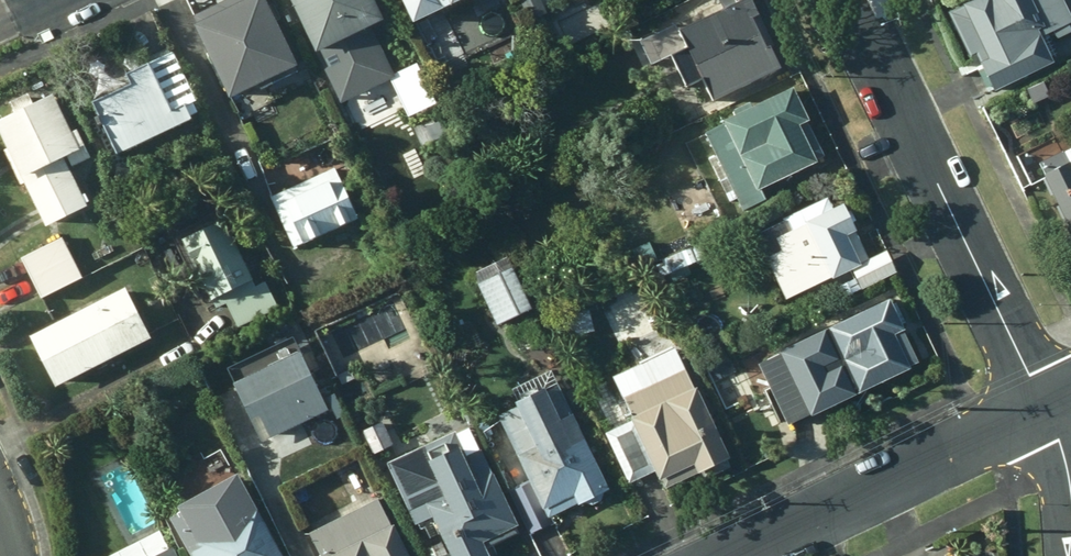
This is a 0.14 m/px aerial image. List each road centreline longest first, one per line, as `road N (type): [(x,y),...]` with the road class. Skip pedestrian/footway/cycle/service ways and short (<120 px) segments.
road 1 (residential): [(846,0),(1046,411)]
road 2 (residential): [(1046,411),(730,555)]

